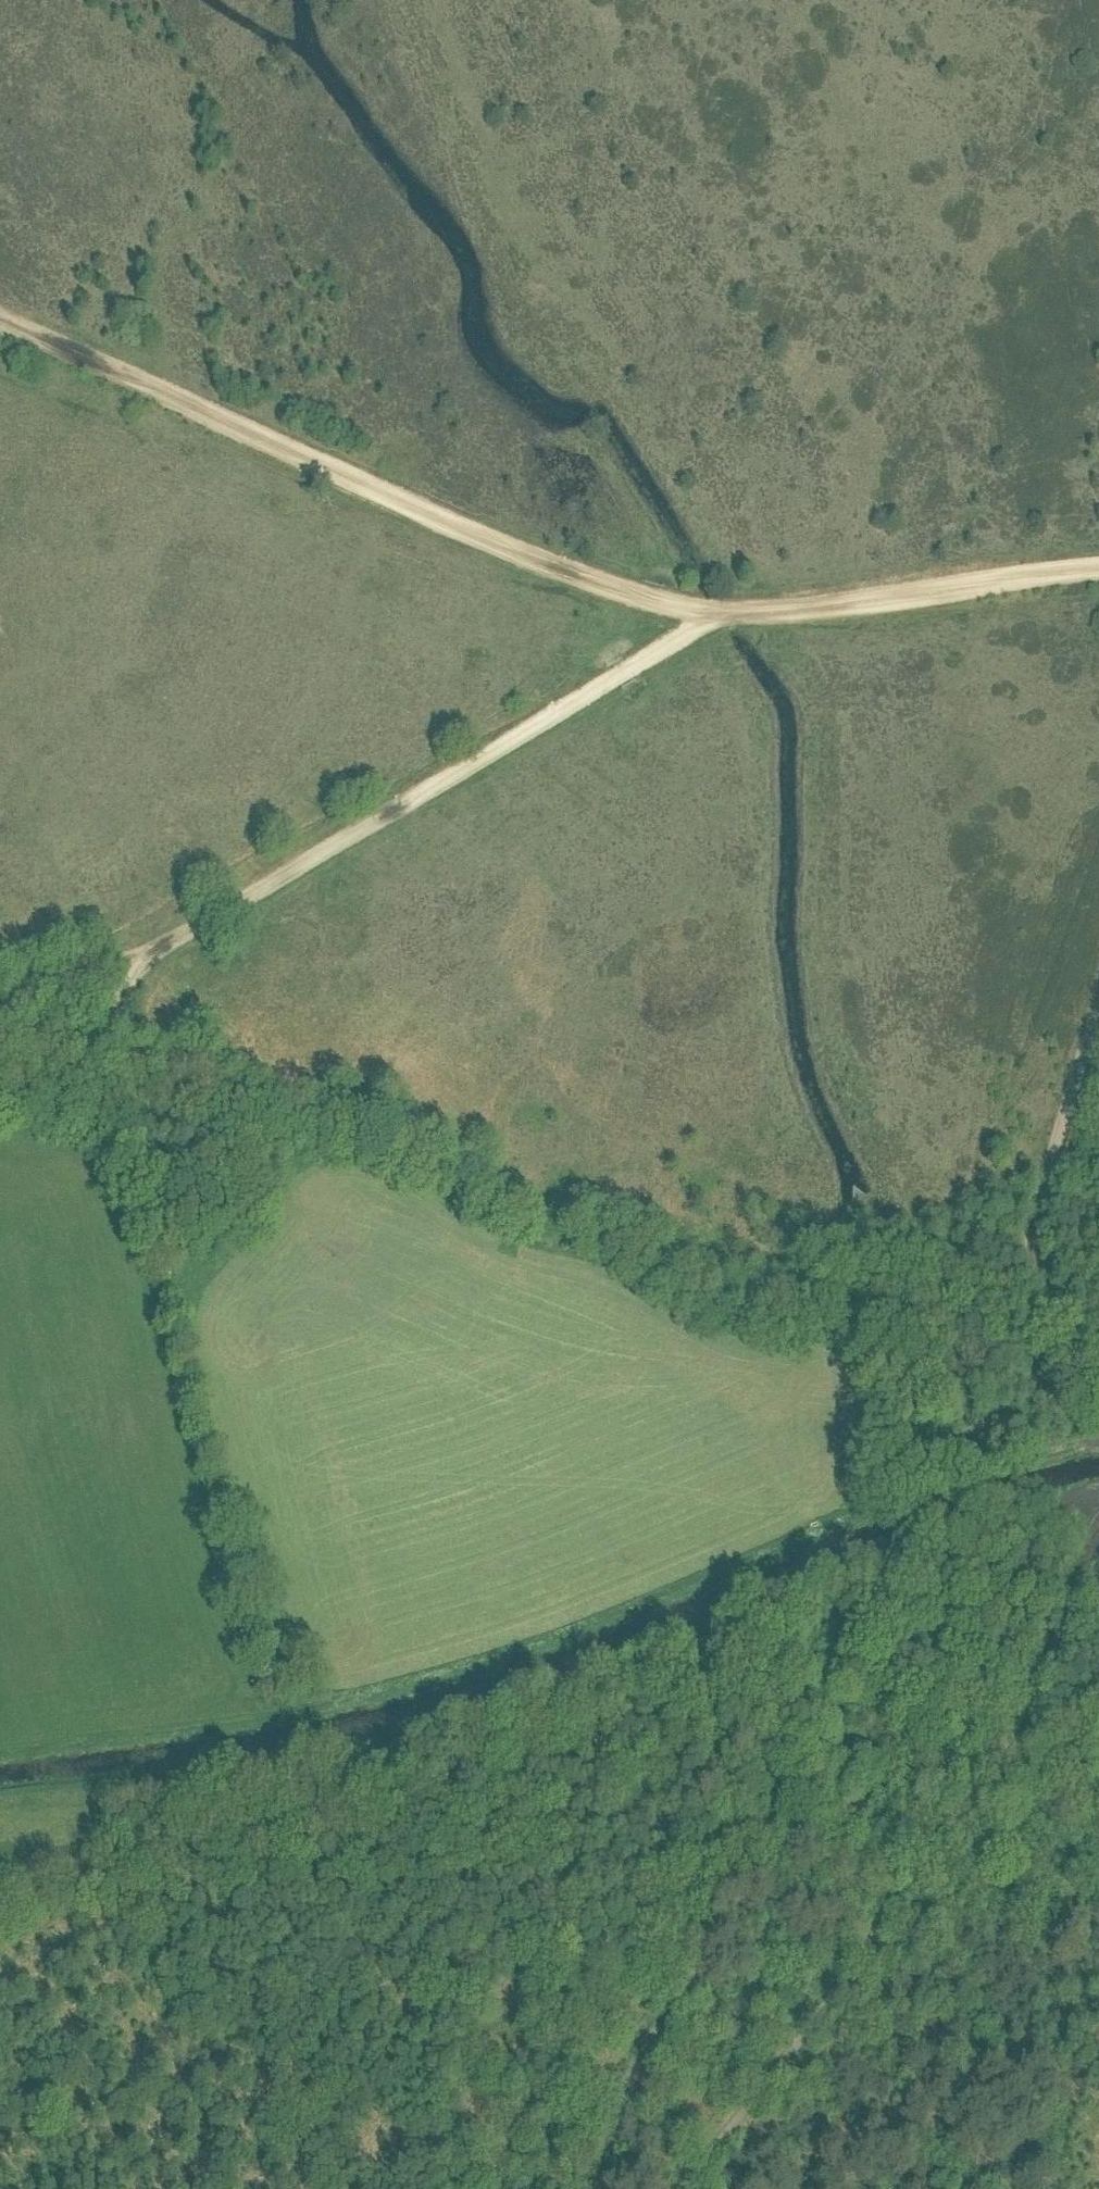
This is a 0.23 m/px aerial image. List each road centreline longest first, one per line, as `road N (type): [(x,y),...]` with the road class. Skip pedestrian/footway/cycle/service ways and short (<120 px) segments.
road 1 (track): [(1098,570),(829,614),(679,609),(439,523),(0,326)]
road 2 (track): [(714,616),(181,944),(141,964),(0,1006)]
road 3 (track): [(610,2188),(649,2047),(779,1876),(839,1819),(1013,1704)]
road 4 (track): [(1098,1362),(1037,1292),(1032,1255),(1098,1038)]
road 5 (track): [(1013,1704),(1098,1535)]
road 6 (track): [(141,964),(105,1028),(103,1091)]
road 7 (track): [(1013,1704),(1098,1793)]

